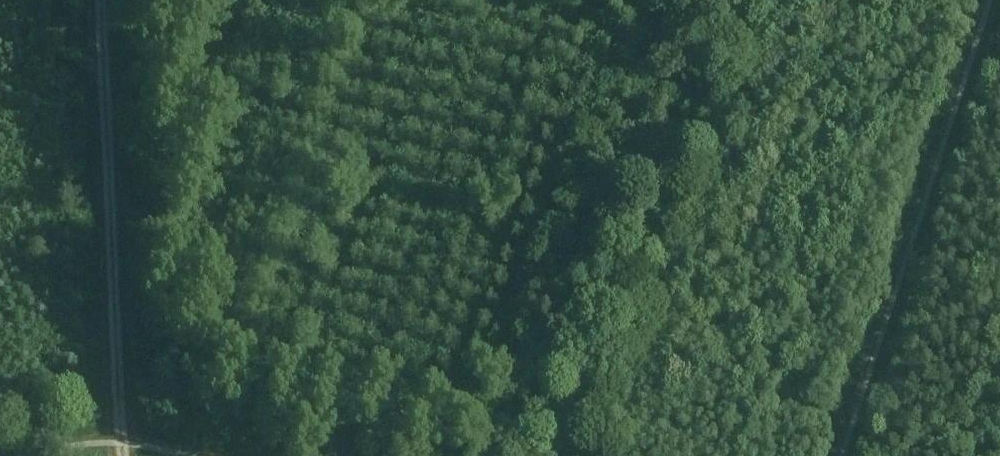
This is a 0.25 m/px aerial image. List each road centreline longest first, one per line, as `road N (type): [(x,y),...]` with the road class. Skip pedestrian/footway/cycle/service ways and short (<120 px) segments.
road 1 (track): [(110,0),(124,455)]

